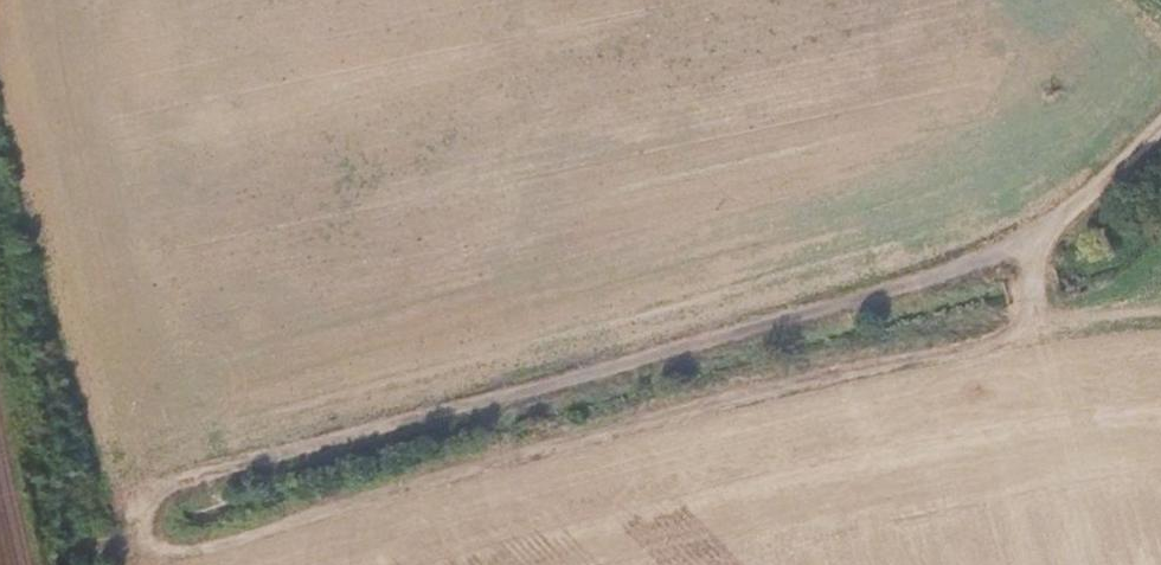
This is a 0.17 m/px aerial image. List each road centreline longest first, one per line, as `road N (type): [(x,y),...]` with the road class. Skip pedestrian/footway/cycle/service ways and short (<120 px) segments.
road 1 (track): [(155,496),(1043,241),(1039,307),(1008,337),(661,415),(221,546),(157,542),(149,511)]
road 2 (track): [(1043,241),(1160,124)]

